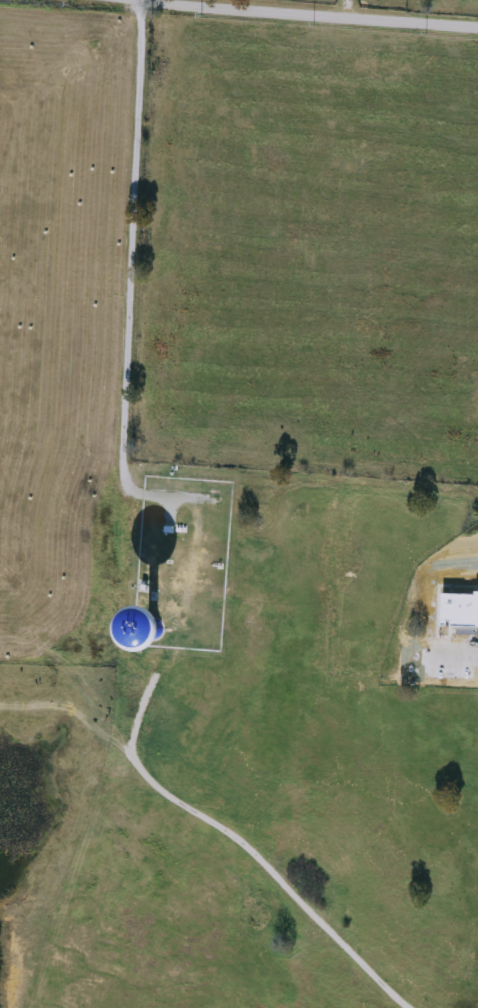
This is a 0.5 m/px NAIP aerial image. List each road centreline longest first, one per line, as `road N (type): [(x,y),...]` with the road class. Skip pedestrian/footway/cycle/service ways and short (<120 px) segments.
road 1 (residential): [(477,21),(205,0)]

